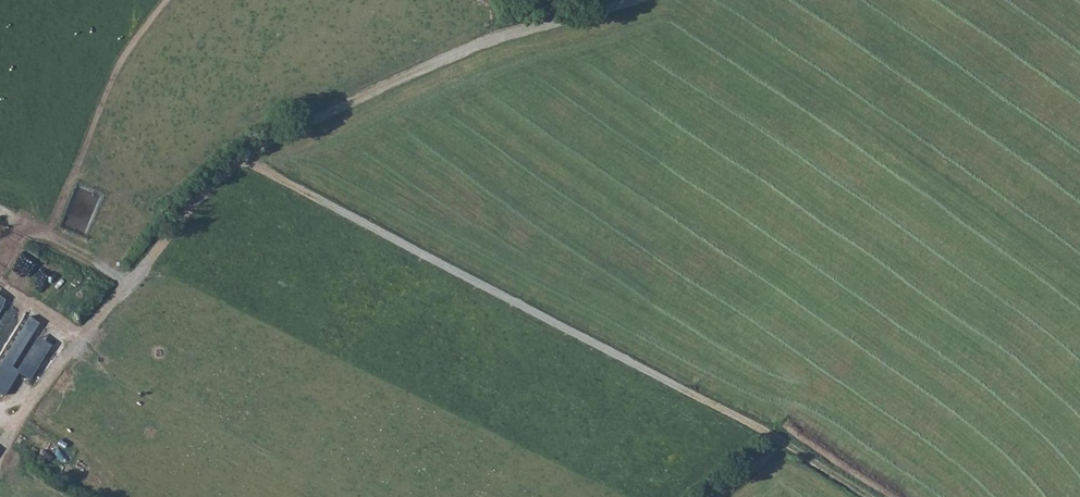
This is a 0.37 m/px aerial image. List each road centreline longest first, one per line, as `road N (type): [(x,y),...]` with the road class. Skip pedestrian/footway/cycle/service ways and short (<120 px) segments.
road 1 (track): [(0,417),(17,424),(234,163),(267,139),(504,35),(642,0)]
road 2 (track): [(865,496),(596,345),(234,163)]

